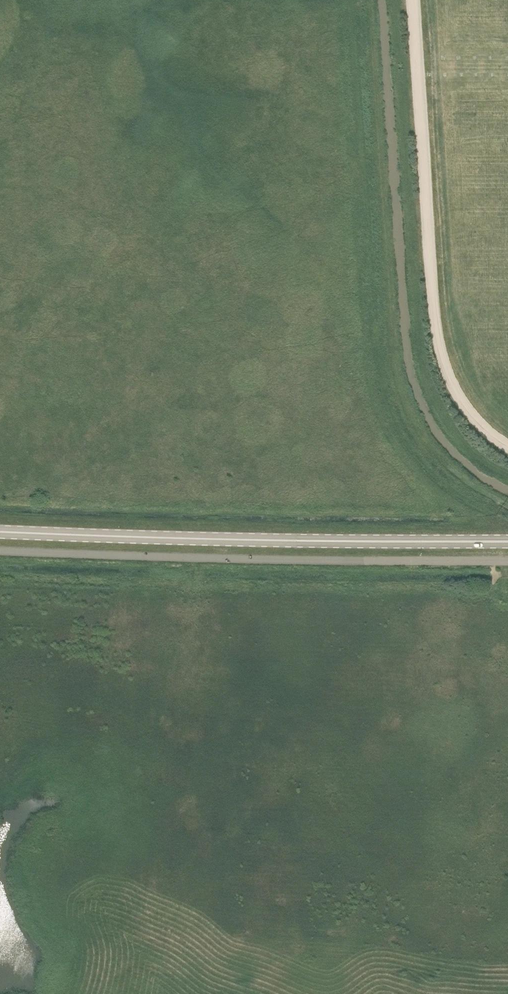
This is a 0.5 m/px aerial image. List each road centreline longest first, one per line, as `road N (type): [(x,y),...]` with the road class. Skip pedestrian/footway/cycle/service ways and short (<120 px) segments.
road 1 (unclassified): [(0,549),(507,559)]
road 2 (primary): [(507,541),(0,531)]
road 3 (track): [(411,0),(438,346),(458,392),(507,445)]

